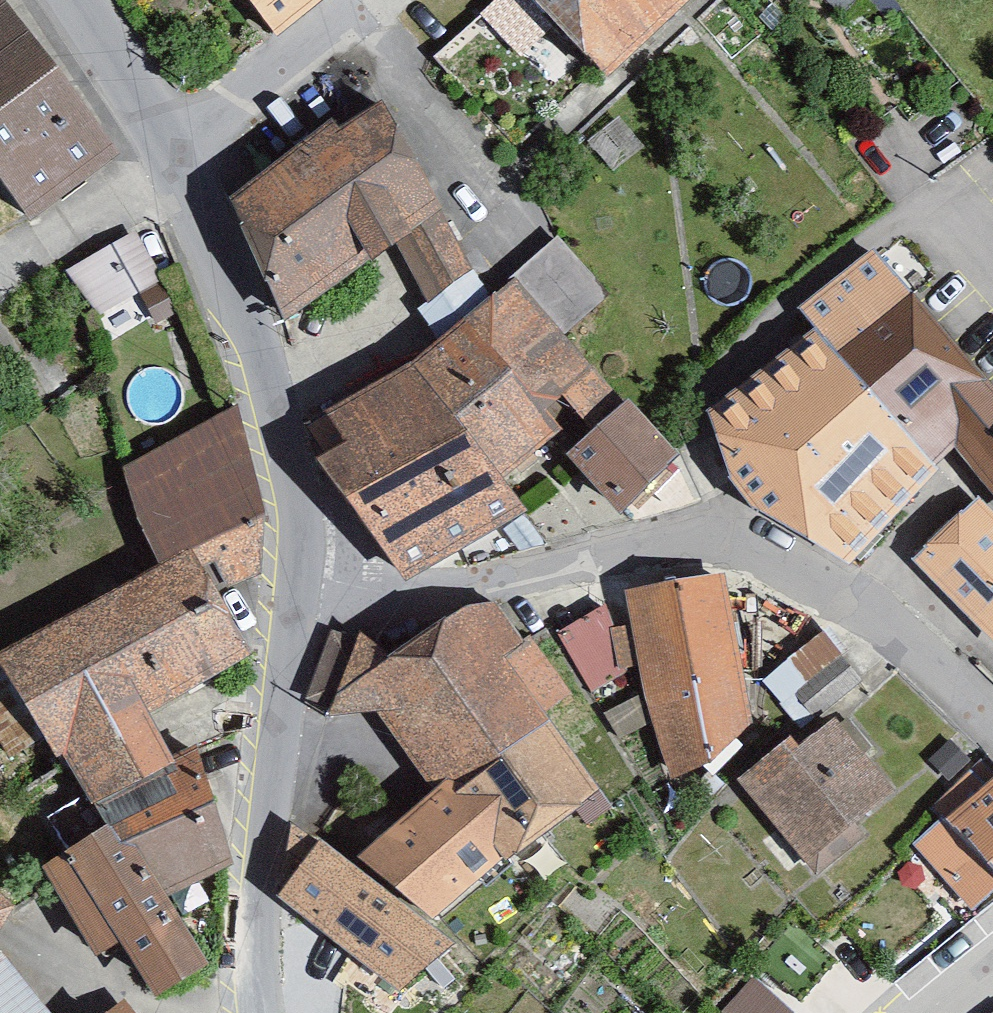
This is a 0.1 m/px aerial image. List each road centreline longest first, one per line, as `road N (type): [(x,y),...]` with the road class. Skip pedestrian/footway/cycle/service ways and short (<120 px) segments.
road 1 (residential): [(300,585),(459,588),(651,537),(735,543),(821,578),(992,721)]
road 2 (tertiary): [(171,148),(287,434),(299,490),(300,585)]
road 3 (tertiary): [(300,585),(267,822),(262,1012)]
road 4 (residential): [(171,148),(389,0)]
road 5 (tertiary): [(78,0),(171,148)]

